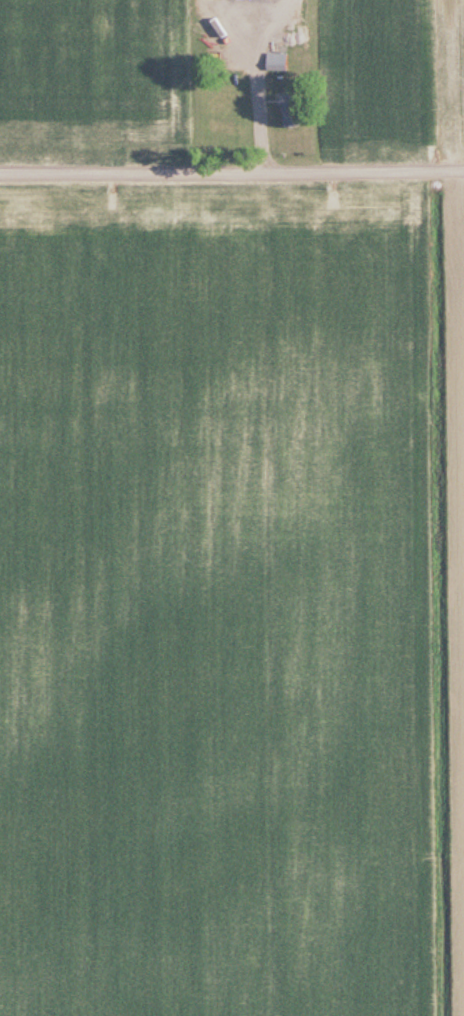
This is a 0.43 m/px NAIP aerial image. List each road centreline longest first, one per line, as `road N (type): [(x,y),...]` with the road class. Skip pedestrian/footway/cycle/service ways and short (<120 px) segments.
road 1 (residential): [(0,179),(463,177)]

